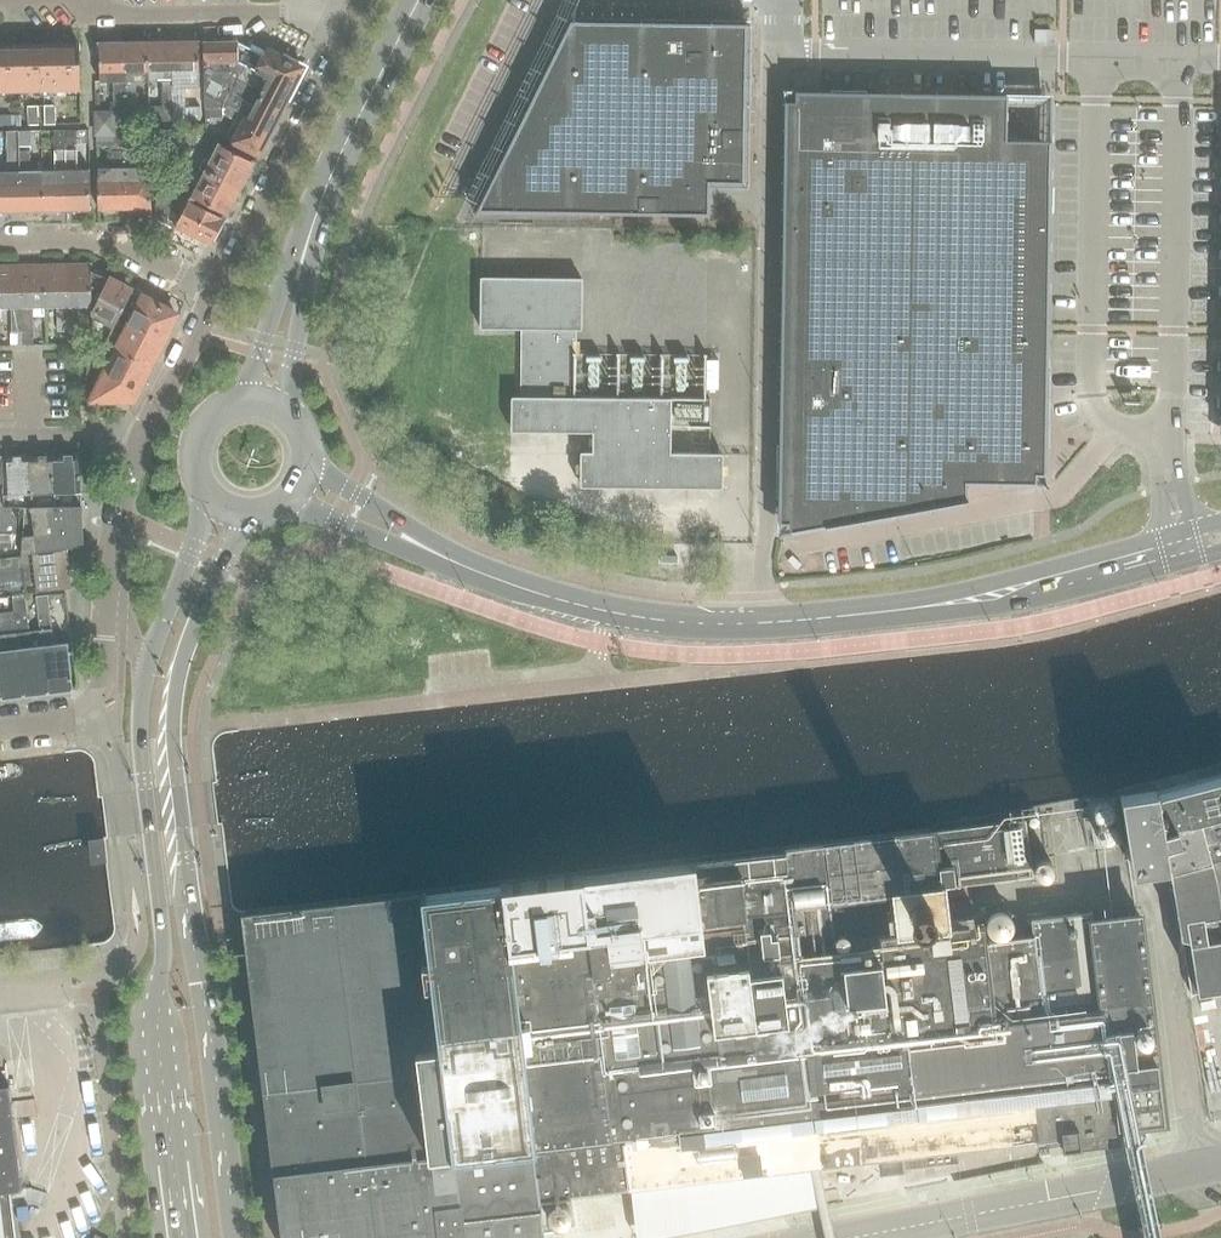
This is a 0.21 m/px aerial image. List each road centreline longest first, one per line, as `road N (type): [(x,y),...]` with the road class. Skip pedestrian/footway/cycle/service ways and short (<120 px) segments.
road 1 (secondary): [(237,1237),(174,725),(193,634),(251,516)]
road 2 (secondary): [(148,669),(140,744),(164,938),(160,1055),(185,1237)]
road 3 (secondary): [(292,415),(289,384),(334,192),(431,0)]
road 4 (secondary): [(406,0),(326,164),(254,375),(238,401)]
road 5 (secondary): [(860,614),(761,623),(636,616),(466,565)]
road 6 (unclassified): [(851,1237),(1220,1165)]
road 7 (secondary): [(1220,521),(860,614)]
road 8 (secondary): [(860,614),(916,617),(1027,603),(1220,552)]
road 9 (residential): [(348,32),(213,295)]
road 10 (residential): [(348,32),(278,11),(107,13),(95,0)]
road 11 (residential): [(213,295),(114,245),(0,245)]
road 12 (residential): [(109,579),(98,692),(63,721),(0,729)]
road 13 (secondary): [(200,484),(195,544),(148,669)]
road 14 (secondary): [(284,506),(419,556),(466,565)]
road 15 (secondary): [(466,565),(310,465)]
road 16 (residential): [(213,295),(139,446)]
road 17 (residential): [(139,446),(109,579)]

